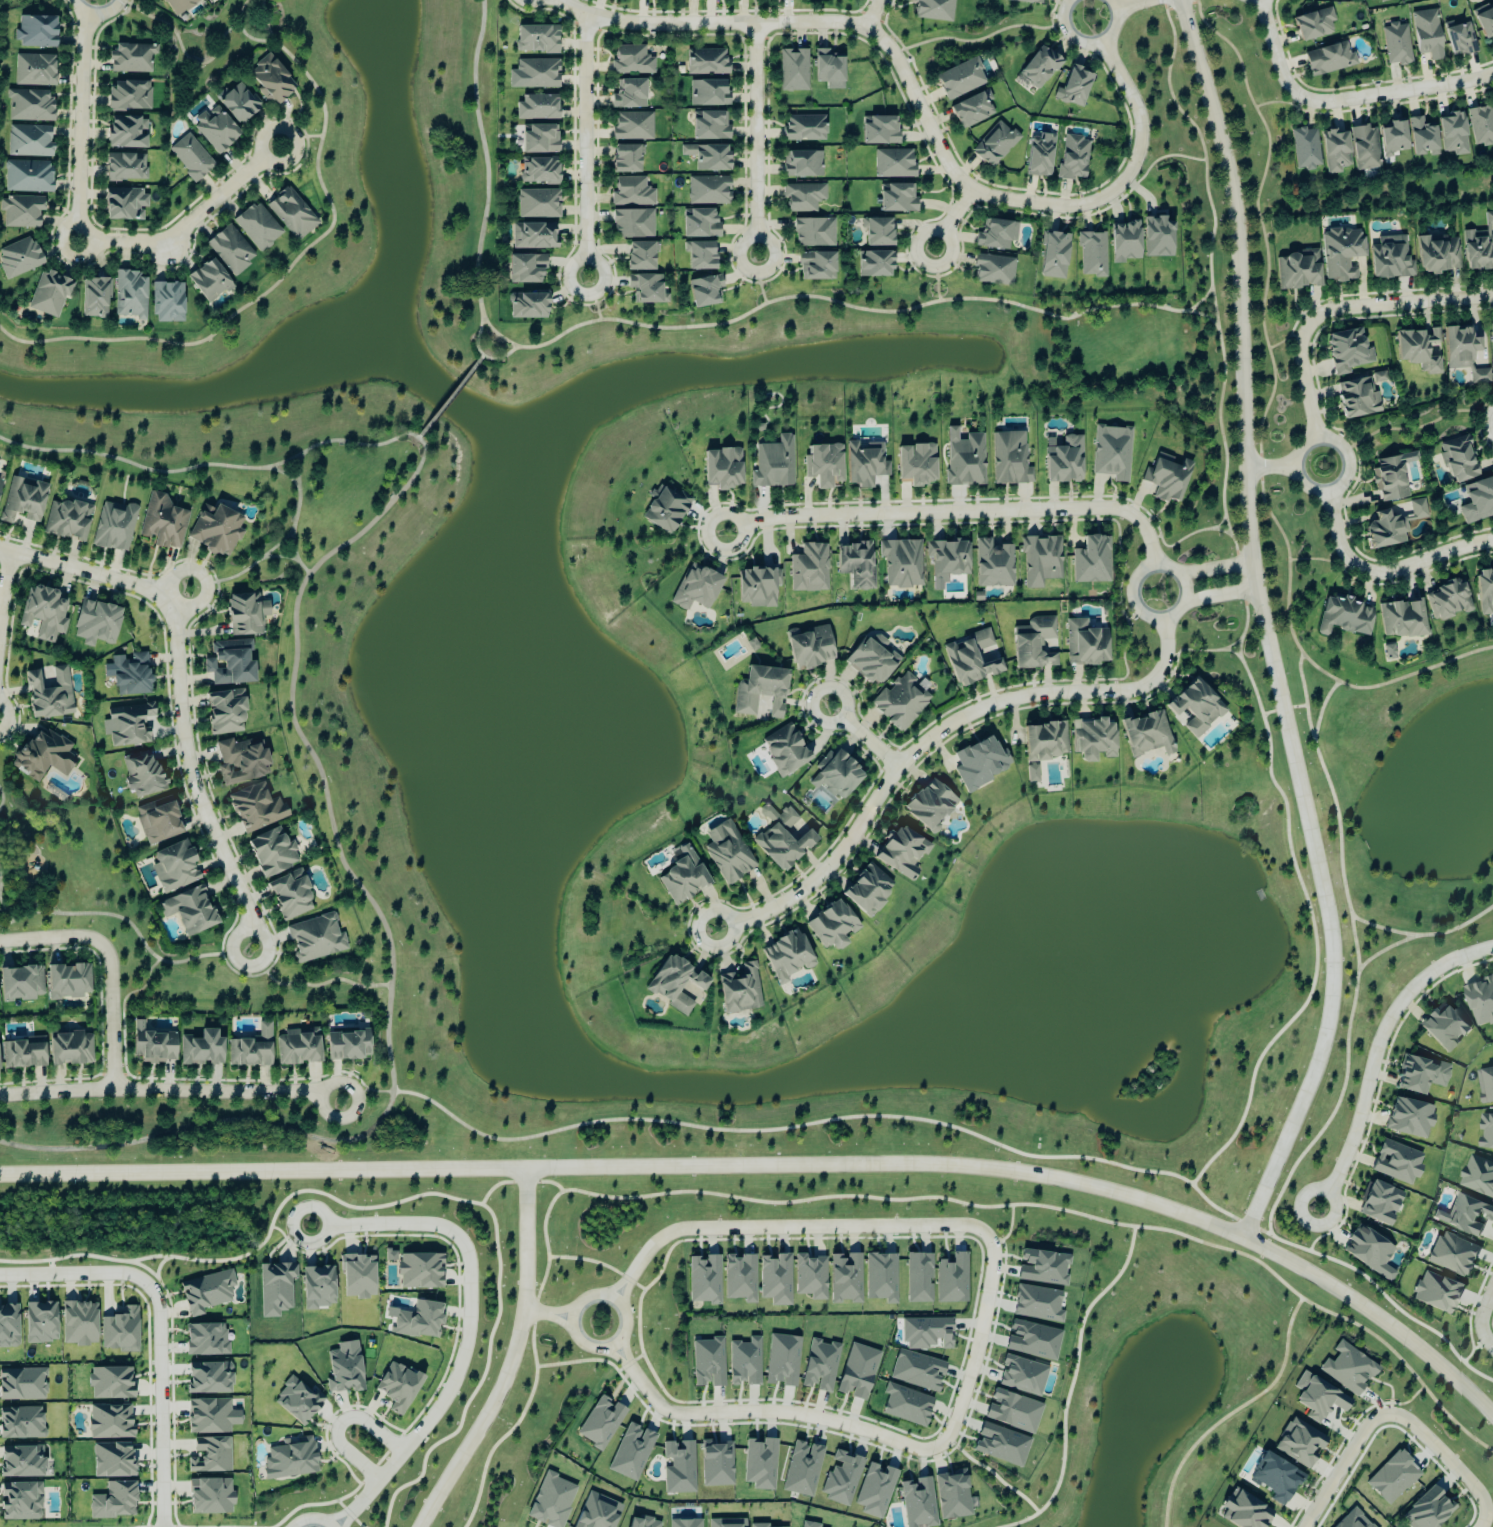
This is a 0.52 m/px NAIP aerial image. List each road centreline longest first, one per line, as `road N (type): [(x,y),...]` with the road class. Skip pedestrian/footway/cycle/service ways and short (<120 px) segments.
road 1 (tertiary): [(0,1174),(896,1156),(1056,1174),(1244,1236),(1332,1283),(1406,1333),(1492,1416)]
road 2 (tertiary): [(1182,0),(1238,205),(1255,565),(1330,919),(1333,968),(1327,1023),(1305,1090),(1244,1236)]
road 3 (residential): [(615,1300),(656,1243),(691,1228),(964,1225),(983,1232),(994,1253),(966,1390),(948,1439),(932,1449),(806,1416),(668,1410),(615,1346)]
road 4 (residential): [(1098,43),(1138,104),(1143,147),(1126,185),(1092,205),(1068,208),(986,198),(960,180),(893,52),(868,29),(628,25),(556,0)]
road 5 (residential): [(720,933),(765,917),(824,876),(903,768),(977,714),(1043,697),(1150,686),(1166,658),(1165,620)]
road 6 (residential): [(252,950),(246,901),(192,767),(167,606),(132,584),(0,548)]
road 7 (residential): [(328,1523),(355,1506),(455,1375),(467,1327),(468,1261),(456,1235),(428,1223),(307,1224)]
road 8 (residential): [(729,534),(777,522),(1112,510),(1146,530),(1157,566)]
road 9 (tertiary): [(420,1526),(515,1350),(527,1272),(525,1168)]
road 10 (residential): [(0,1098),(114,1091),(342,1101)]
road 11 (residential): [(1492,948),(1464,953),(1404,995),(1375,1050),(1352,1142),(1320,1208)]
road 12 (residential): [(1492,77),(1305,99),(1287,83),(1261,0)]
road 13 (residential): [(588,279),(592,15)]
road 14 (residential): [(0,941),(83,937),(103,945),(111,963),(114,1091)]
road 15 (residential): [(146,1285),(158,1316),(161,1526)]
road 16 (residential): [(80,241),(167,245),(280,147)]
road 17 (residential): [(758,257),(758,24)]
road 18 (residential): [(89,14),(80,241)]
road 19 (residential): [(1492,298),(1330,310),(1309,325)]
road 20 (residential): [(577,1338),(594,1350),(615,1346),(626,1332),(622,1306),(605,1296),(585,1300),(573,1317),(577,1338)]
road 21 (residential): [(1177,573),(1157,566),(1139,575),(1132,595),(1141,613),(1165,620),(1179,611),(1186,592),(1177,573)]
road 22 (residential): [(1341,447),(1319,441),(1303,450),(1297,469),(1306,488),(1325,494),(1344,485),(1350,466),(1341,447)]
road 23 (residential): [(0,1274),(116,1272),(146,1285)]
road 24 (residential): [(1352,562),(1392,576),(1492,542)]
road 25 (residential): [(1486,1511),(1476,1489),(1410,1422),(1382,1416)]
road 26 (residential): [(403,1448),(362,1417),(339,1423),(344,1446),(378,1478)]
road 27 (residential): [(1382,1416),(1366,1428),(1304,1526)]
road 28 (residential): [(172,616),(204,601),(206,579),(183,571),(160,598)]
road 29 (residential): [(1069,0),(1066,30),(1089,44),(1113,29),(1108,0)]

